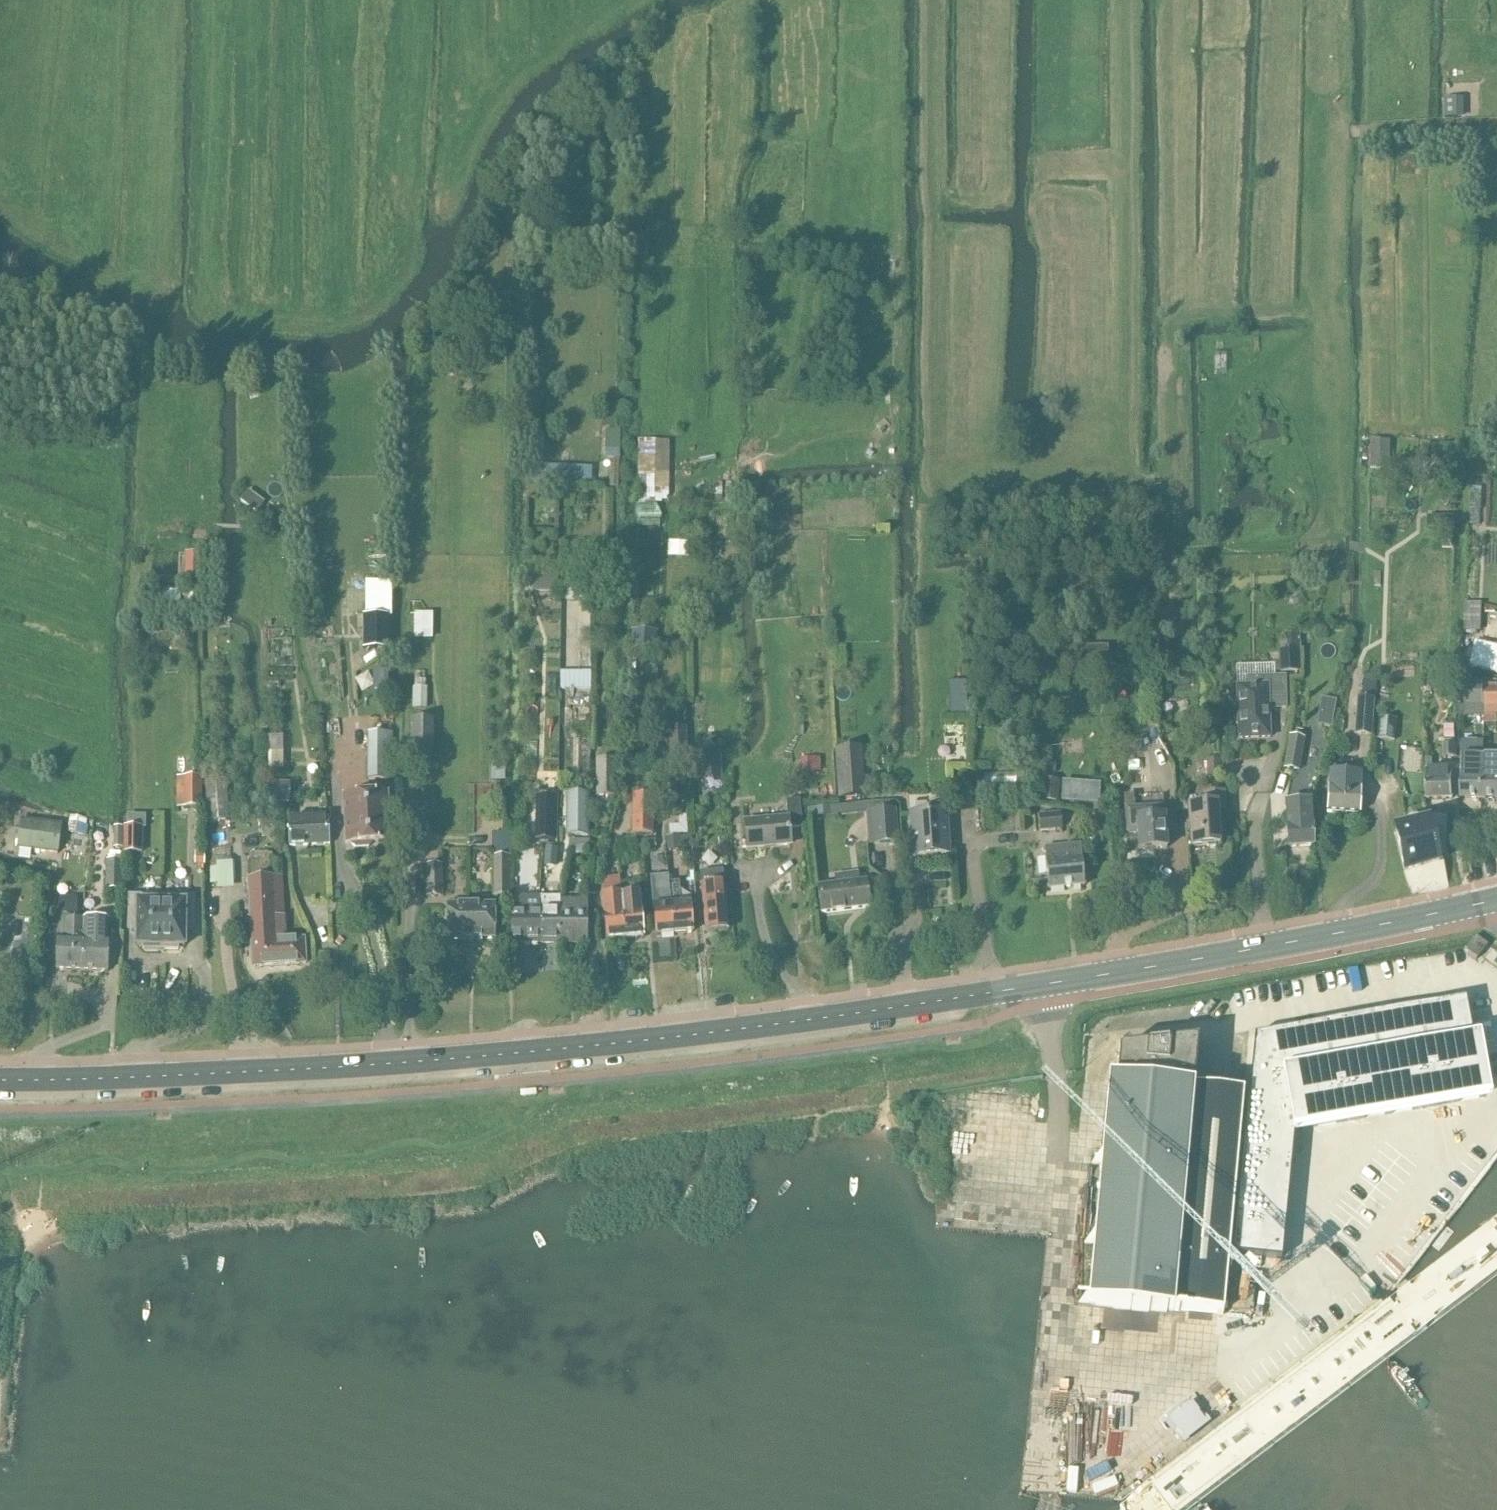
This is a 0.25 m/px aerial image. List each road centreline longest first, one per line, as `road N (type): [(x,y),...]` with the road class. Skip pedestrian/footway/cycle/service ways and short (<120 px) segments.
road 1 (tertiary): [(1496,900),(1281,945),(722,1031),(505,1055),(0,1077)]

